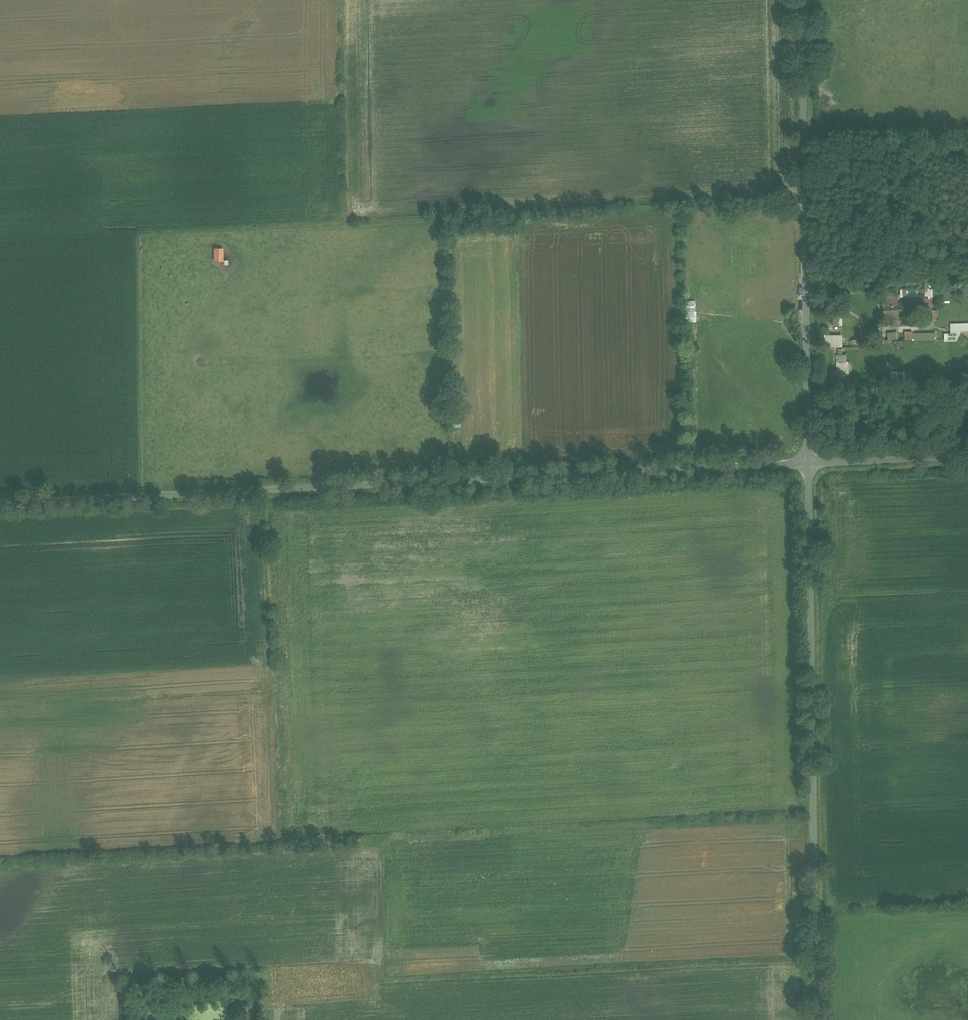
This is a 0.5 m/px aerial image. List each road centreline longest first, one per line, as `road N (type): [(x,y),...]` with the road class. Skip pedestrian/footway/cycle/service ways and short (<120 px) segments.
road 1 (unclassified): [(809,465),(0,500)]
road 2 (unclassified): [(809,465),(817,1019)]
road 3 (unclassified): [(801,0),(809,465)]
road 4 (unclassified): [(967,457),(809,465)]

